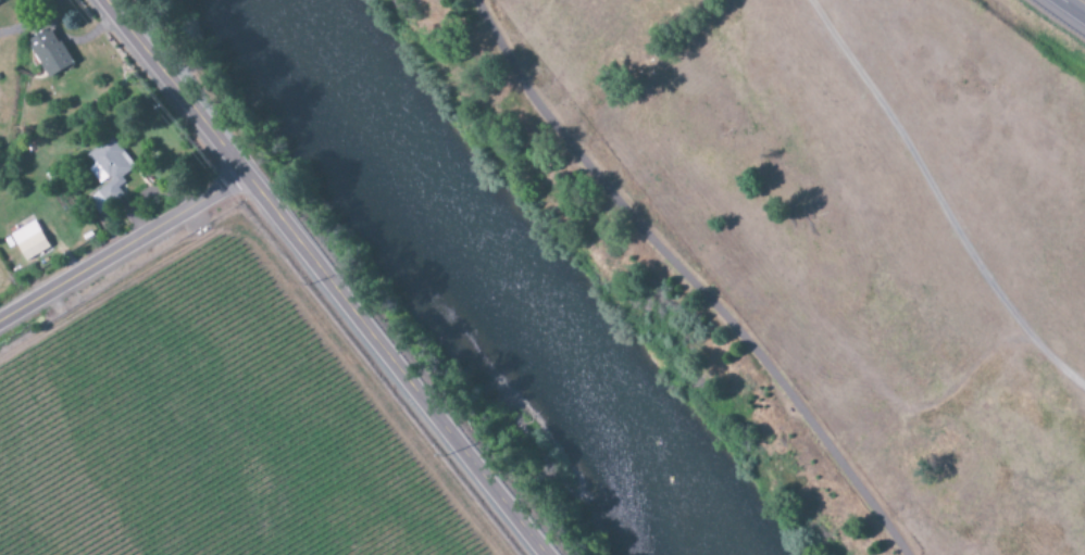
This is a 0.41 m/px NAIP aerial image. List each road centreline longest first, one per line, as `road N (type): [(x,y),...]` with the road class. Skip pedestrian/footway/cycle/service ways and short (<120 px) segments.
road 1 (secondary): [(108,0),(150,79),(535,554)]
road 2 (residential): [(0,329),(236,190)]

